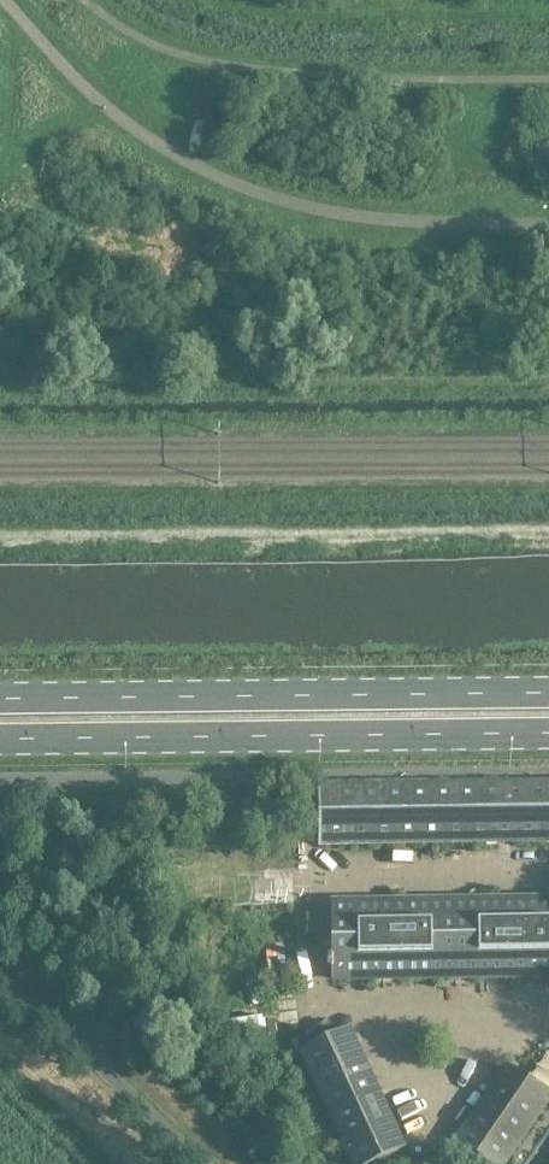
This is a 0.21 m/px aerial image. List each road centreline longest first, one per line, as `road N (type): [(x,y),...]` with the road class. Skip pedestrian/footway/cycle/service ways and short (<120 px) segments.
road 1 (primary): [(0,738),(548,732)]
road 2 (primary): [(548,692),(0,698)]

